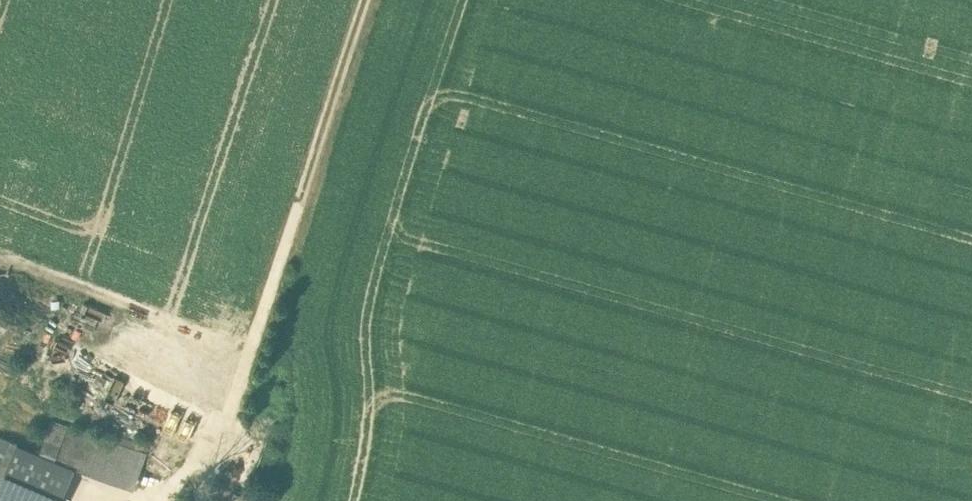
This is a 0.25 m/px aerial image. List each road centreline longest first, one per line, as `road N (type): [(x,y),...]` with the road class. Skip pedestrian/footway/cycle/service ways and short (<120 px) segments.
road 1 (track): [(375,0),(203,500)]

